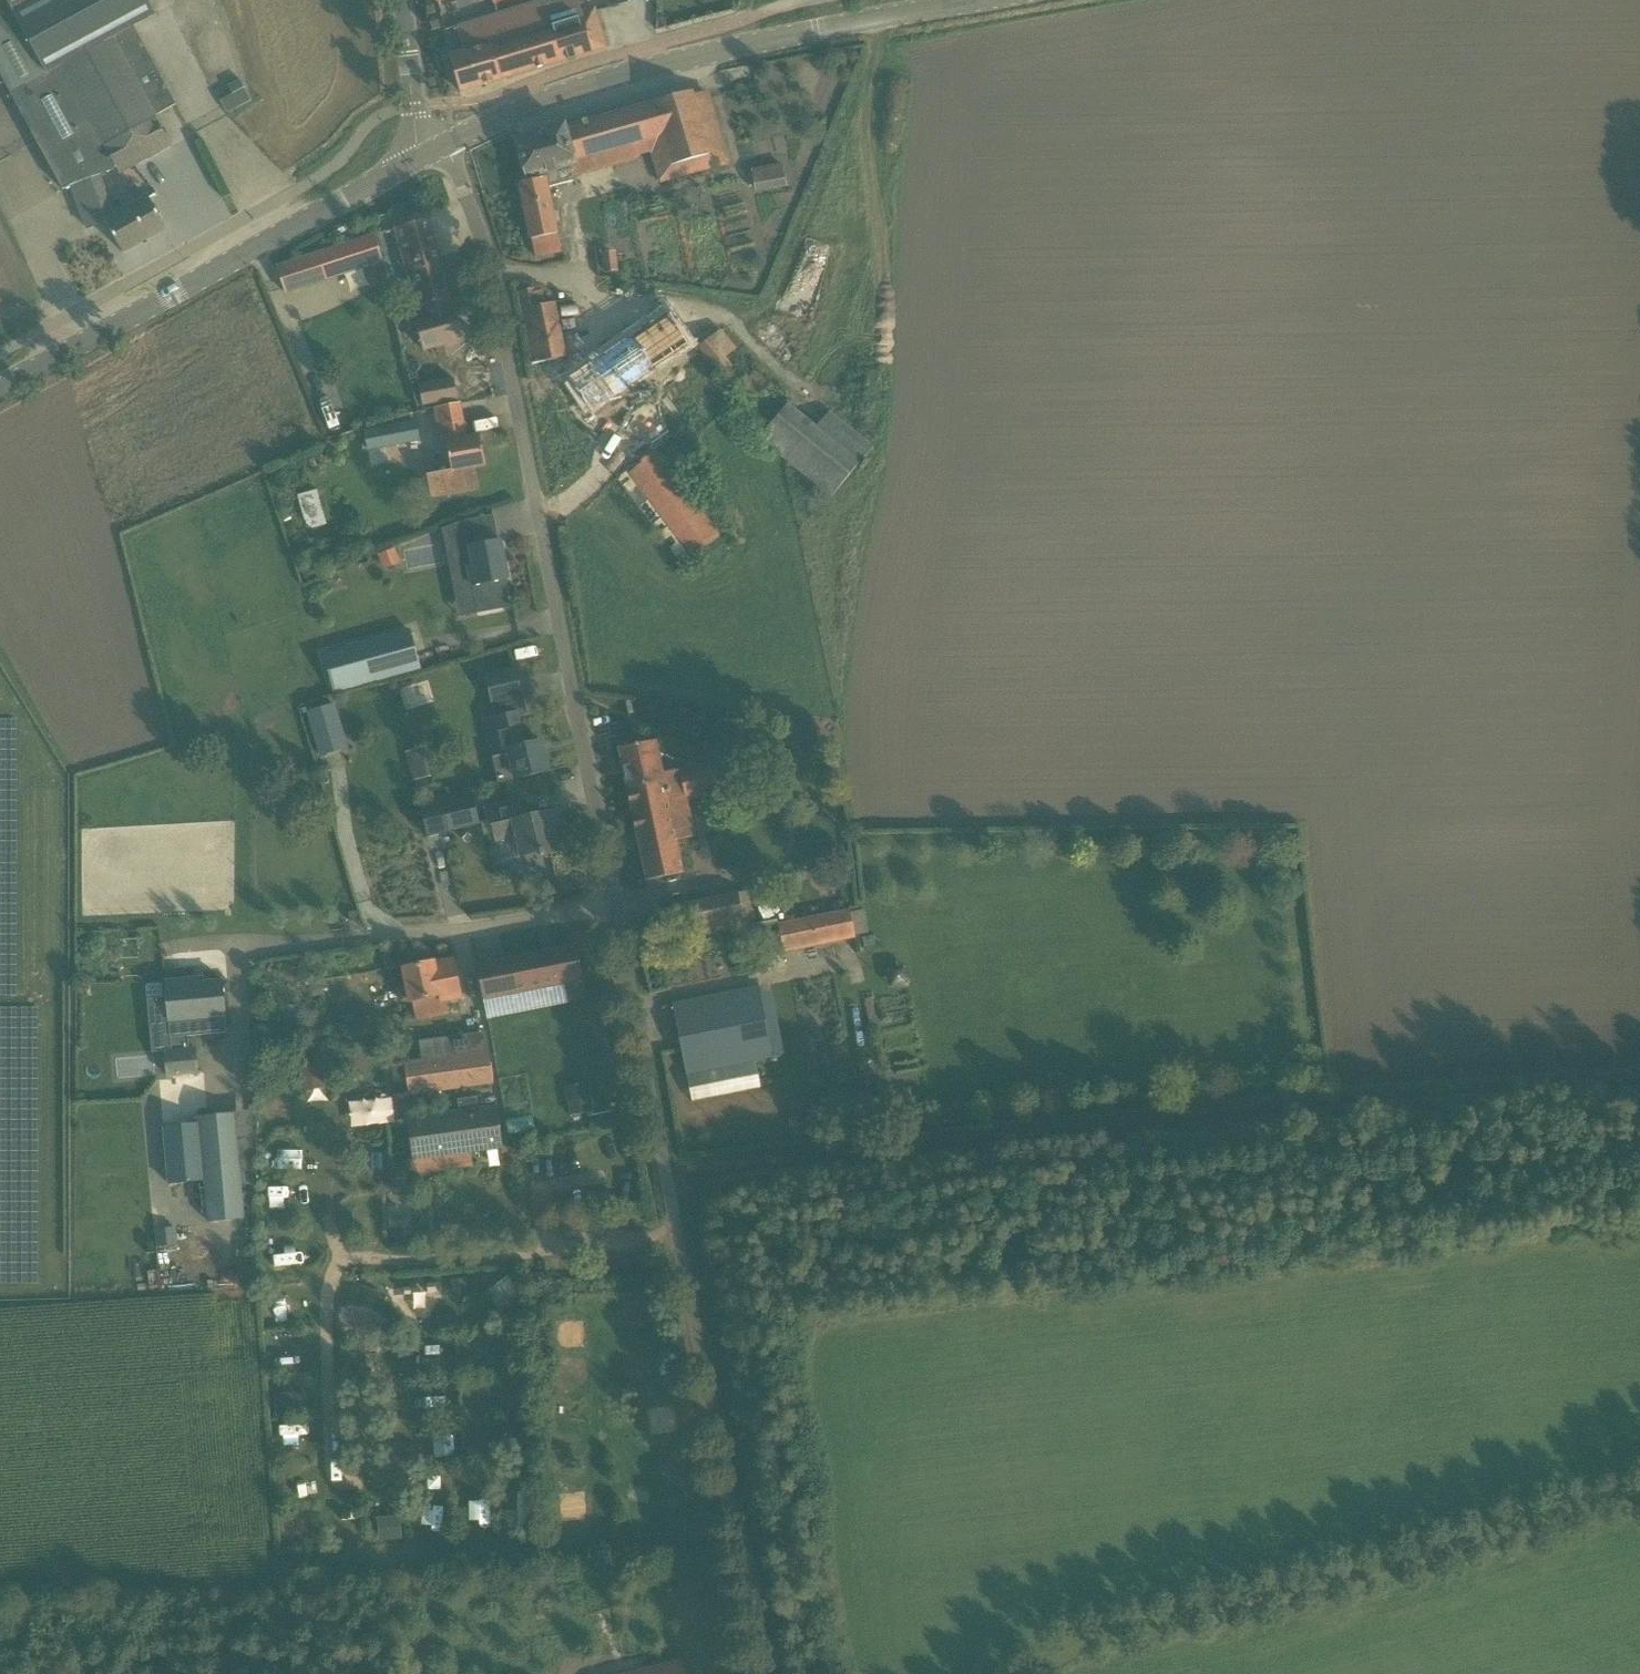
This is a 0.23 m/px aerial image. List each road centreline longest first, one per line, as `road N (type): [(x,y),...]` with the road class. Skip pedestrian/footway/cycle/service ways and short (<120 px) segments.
road 1 (unclassified): [(765,1673),(479,230),(449,143)]
road 2 (tertiary): [(449,143),(643,69),(975,0)]
road 3 (tertiary): [(0,393),(419,158)]
road 4 (track): [(884,16),(768,314)]
road 5 (tertiary): [(419,158),(402,0)]

